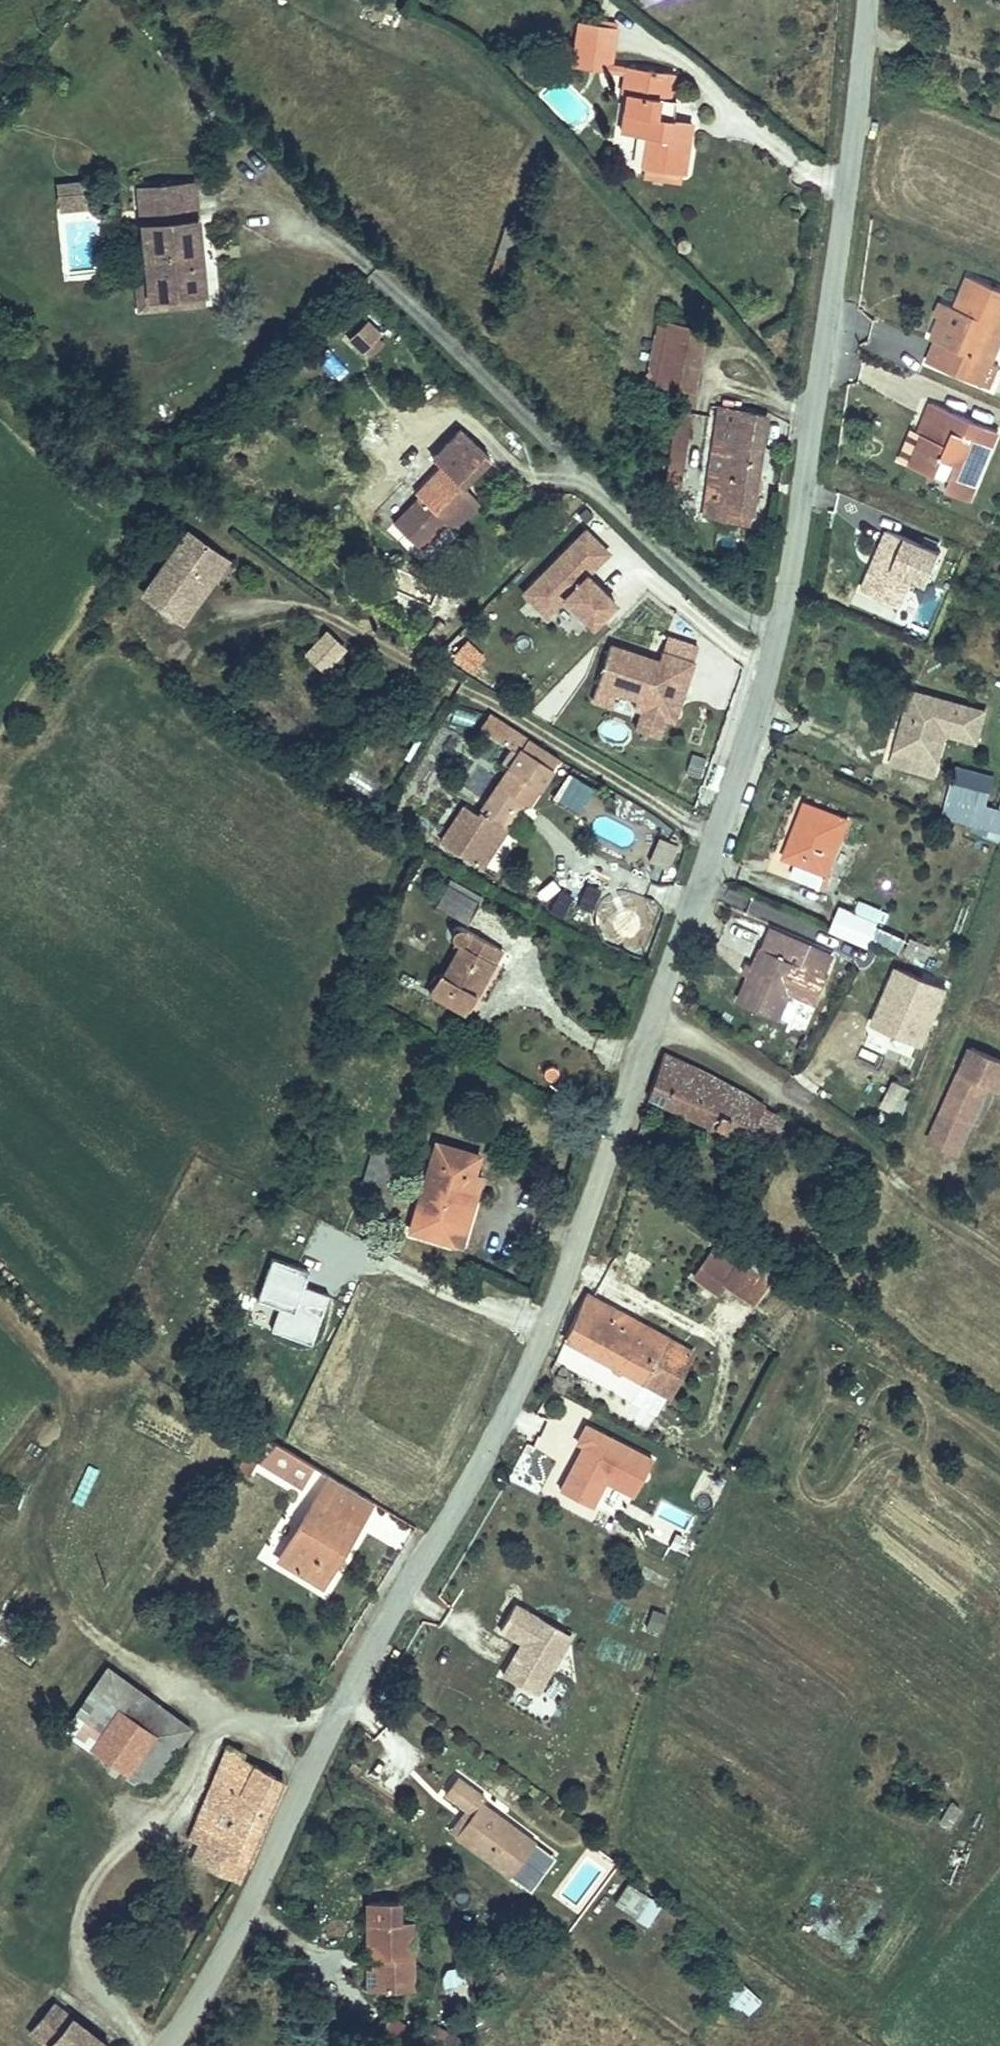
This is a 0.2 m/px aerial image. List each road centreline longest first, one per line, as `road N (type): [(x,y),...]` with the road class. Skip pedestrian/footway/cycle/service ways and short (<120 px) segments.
road 1 (unclassified): [(168,2045),(266,1892),(331,1727),(506,1412),(586,1233),(714,859),(762,710),(777,632),(830,311),(866,0)]

